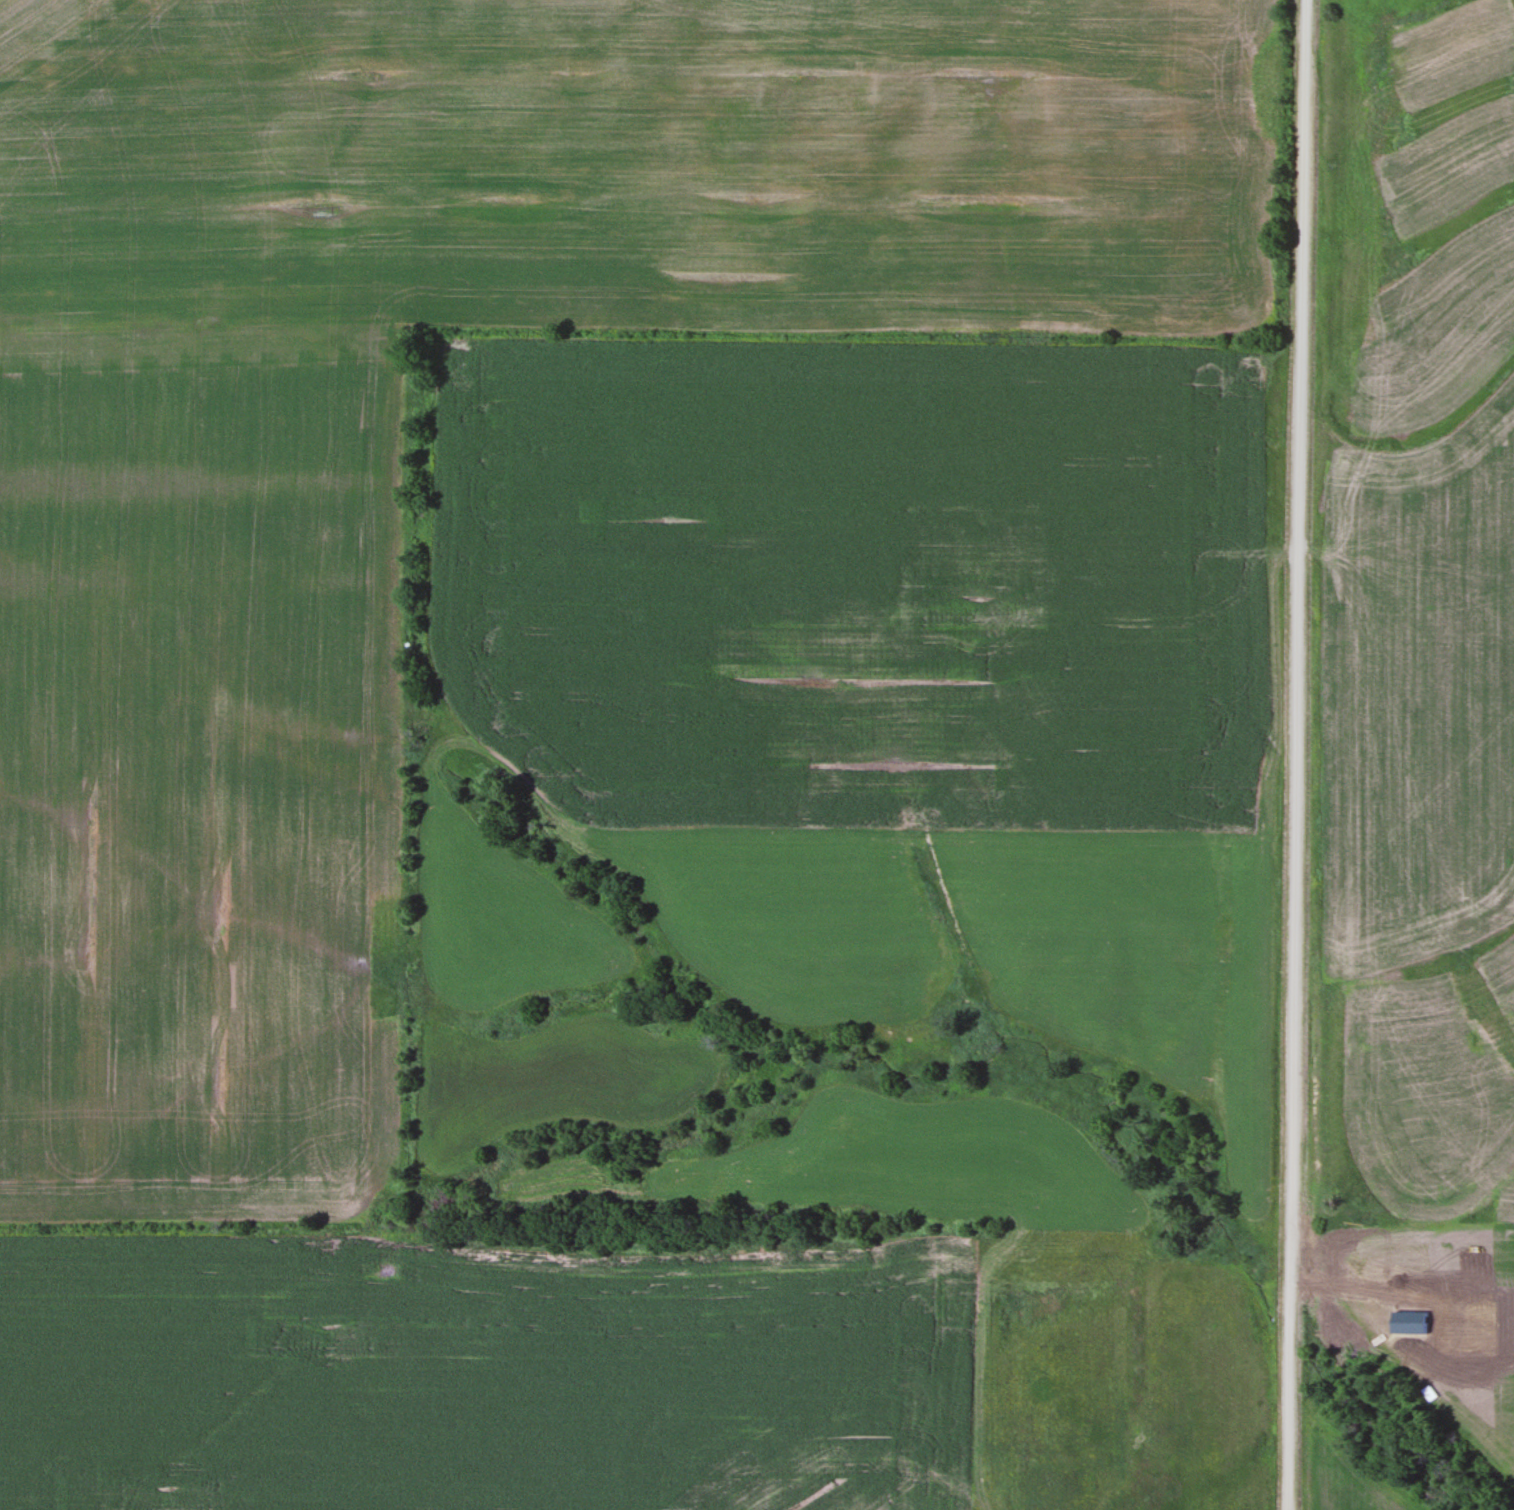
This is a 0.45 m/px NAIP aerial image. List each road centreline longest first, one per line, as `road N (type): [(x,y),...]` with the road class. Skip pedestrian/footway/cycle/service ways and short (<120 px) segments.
road 1 (residential): [(1290,1509),(1307,0)]

